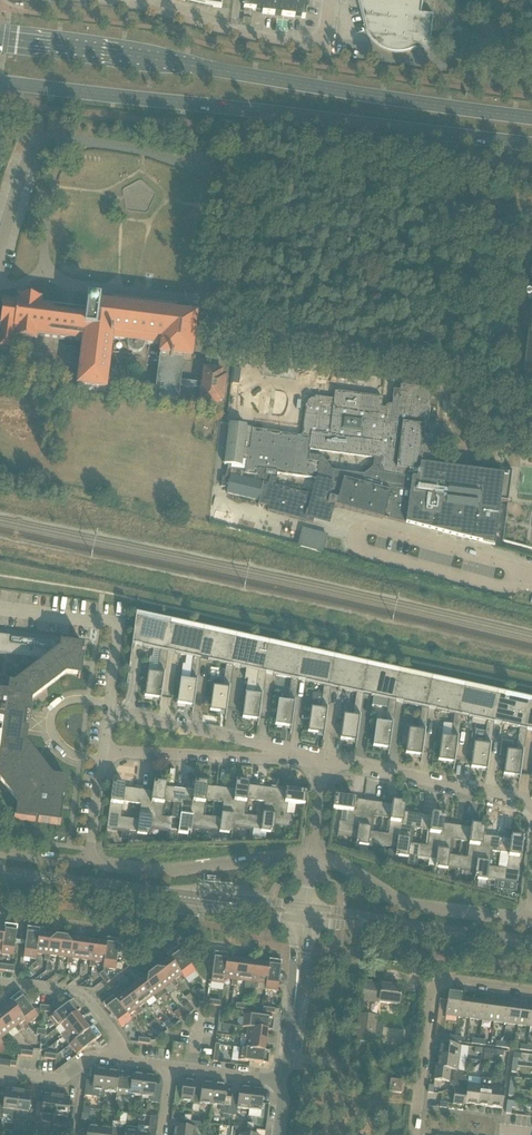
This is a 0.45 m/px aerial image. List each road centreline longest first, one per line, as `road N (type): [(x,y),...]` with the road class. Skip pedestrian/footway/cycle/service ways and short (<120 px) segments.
road 1 (primary): [(531,118),(0,40)]
road 2 (primary): [(0,83),(531,145)]
road 3 (unclassified): [(68,141),(51,186),(44,256),(53,277),(74,286),(203,297),(226,176)]
road 4 (unclassified): [(531,215),(226,176)]
road 5 (residential): [(414,1134),(439,983),(531,992)]
road 6 (tertiary): [(234,905),(0,873)]
road 7 (residential): [(331,0),(327,32),(309,47),(249,40),(137,0)]
road 8 (residential): [(314,861),(159,873),(88,859)]
road 9 (residential): [(528,923),(411,907),(339,864),(314,861)]
road 10 (residential): [(531,804),(324,758)]
road 11 (residential): [(109,711),(118,642),(113,627),(0,608)]
road 12 (residential): [(102,753),(265,759),(293,751)]
road 13 (residential): [(293,751),(109,711)]
road 14 (unclassified): [(226,176),(68,141)]
road 15 (residential): [(284,1081),(305,922)]
road 16 (residential): [(115,1059),(115,1033),(88,999),(0,981)]
road 17 (residential): [(115,1059),(86,1059),(61,1080),(0,1072)]
road 18 (tertiary): [(531,944),(410,928)]

